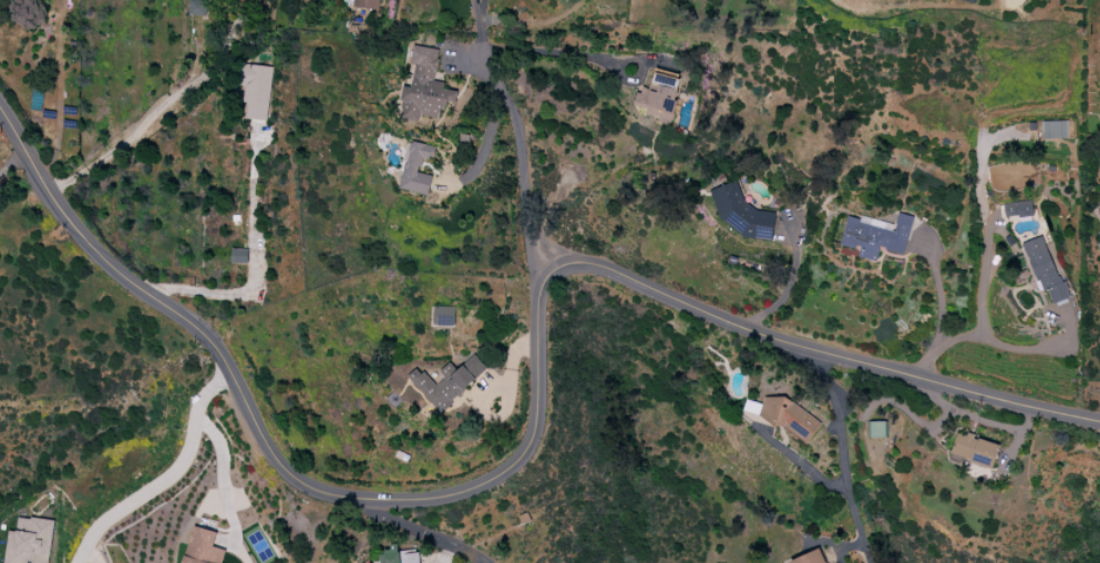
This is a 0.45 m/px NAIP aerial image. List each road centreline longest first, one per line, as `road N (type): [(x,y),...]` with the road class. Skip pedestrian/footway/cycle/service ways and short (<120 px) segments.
road 1 (residential): [(543,310),(564,269),(606,268),(713,316),(832,355),(1099,421)]
road 2 (residential): [(225,355),(265,442),(289,473),(337,495),(444,497),(493,478),(534,440),(543,310)]
road 3 (residential): [(0,108),(72,222),(225,355)]
road 4 (residential): [(543,310),(508,106),(490,68),(476,0)]
road 5 (residential): [(225,355),(181,461),(96,523),(76,562)]

